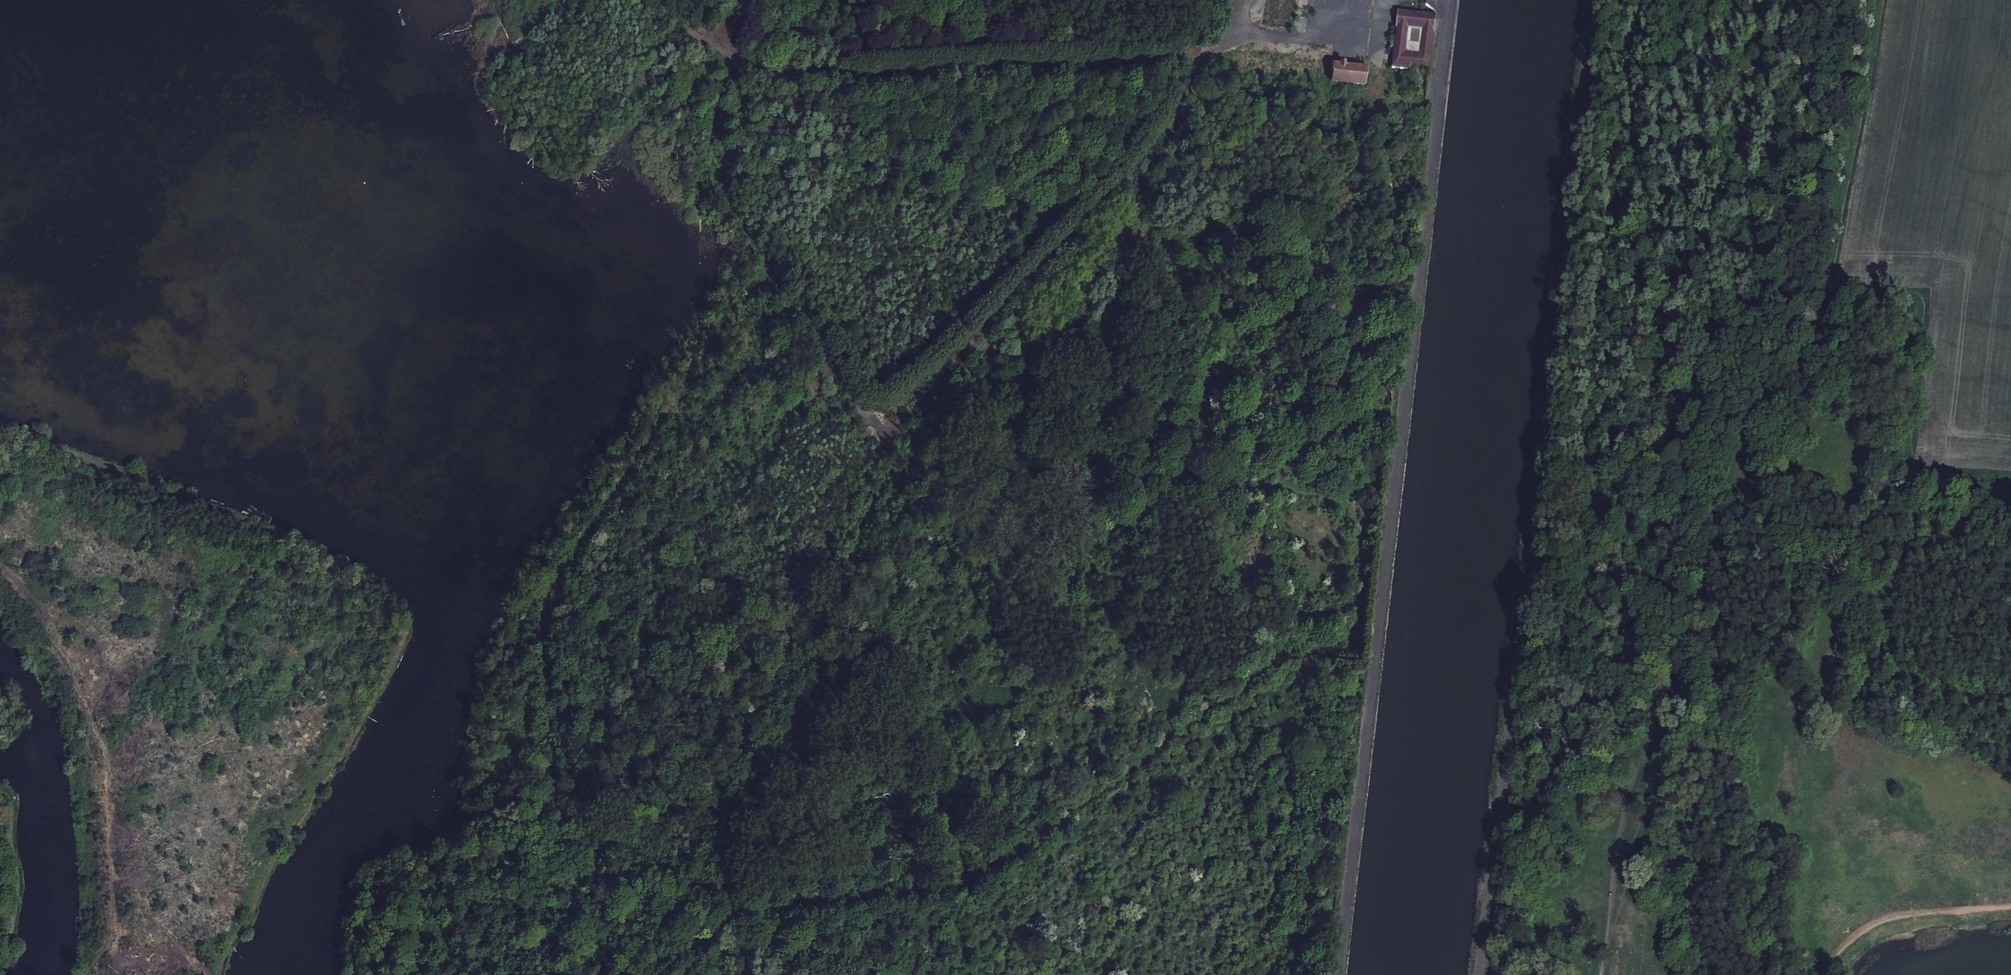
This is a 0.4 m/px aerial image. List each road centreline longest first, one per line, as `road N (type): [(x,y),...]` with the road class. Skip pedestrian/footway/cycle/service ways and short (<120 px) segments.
road 1 (track): [(973,342),(887,433),(868,418),(756,263),(713,187),(725,57)]

